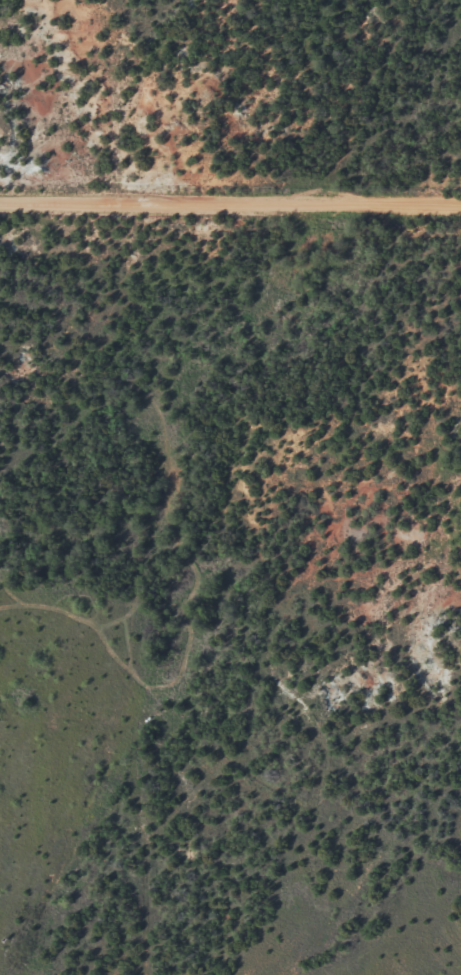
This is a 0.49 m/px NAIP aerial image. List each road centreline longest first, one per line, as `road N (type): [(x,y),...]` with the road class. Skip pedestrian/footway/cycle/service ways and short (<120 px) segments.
road 1 (residential): [(460,202),(0,199)]

